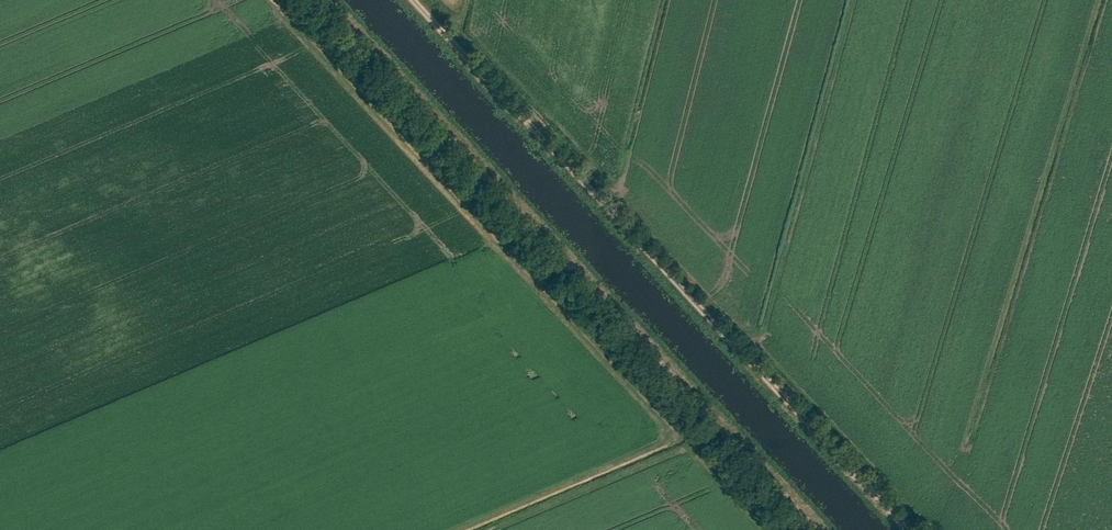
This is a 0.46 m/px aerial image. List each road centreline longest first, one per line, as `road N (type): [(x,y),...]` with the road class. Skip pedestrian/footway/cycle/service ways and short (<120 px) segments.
road 1 (track): [(318,0),(813,529)]
road 2 (track): [(910,529),(420,0)]

